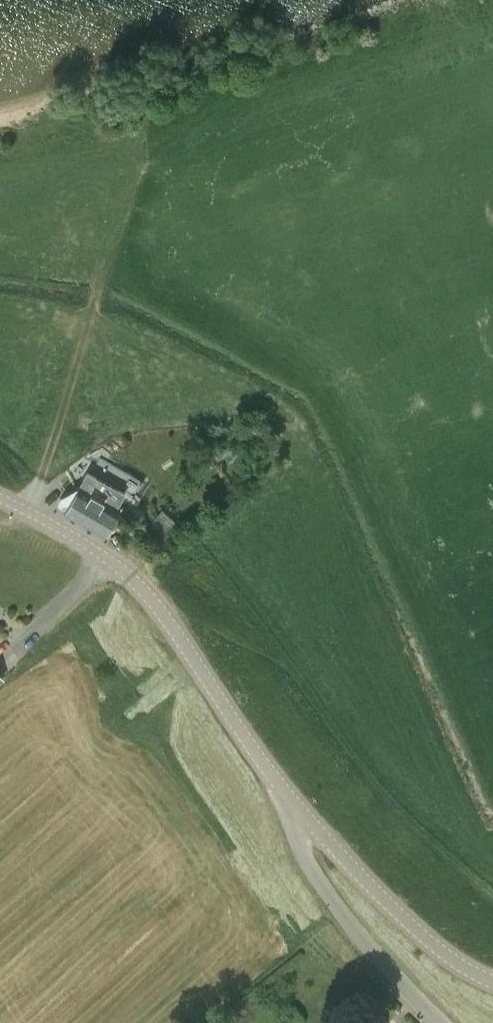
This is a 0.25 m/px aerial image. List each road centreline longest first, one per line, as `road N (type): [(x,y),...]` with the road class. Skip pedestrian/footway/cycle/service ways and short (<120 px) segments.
road 1 (unclassified): [(0,491),(127,575),(161,613),(281,793)]
road 2 (unclassified): [(281,793),(449,961),(492,982)]
road 3 (unclassified): [(442,1022),(372,952),(313,873),(281,793)]

